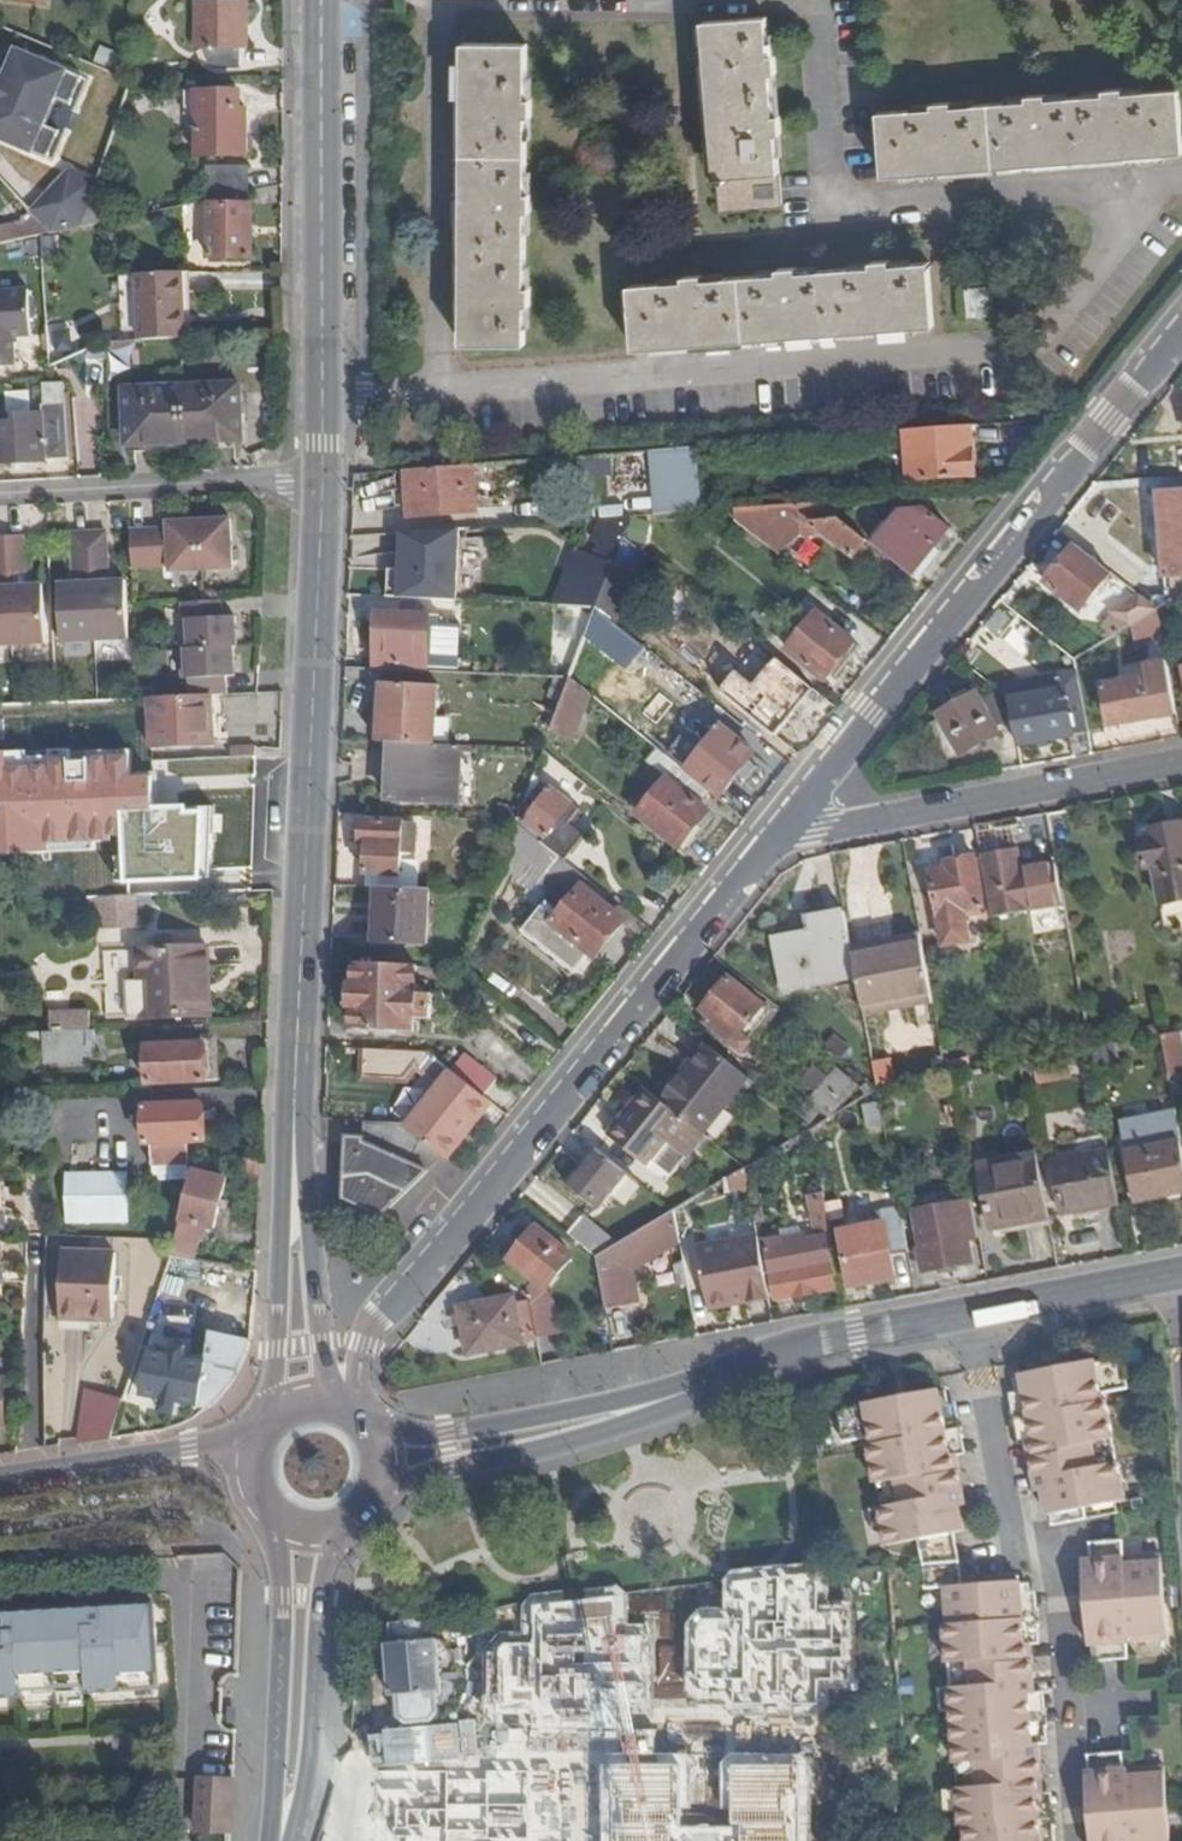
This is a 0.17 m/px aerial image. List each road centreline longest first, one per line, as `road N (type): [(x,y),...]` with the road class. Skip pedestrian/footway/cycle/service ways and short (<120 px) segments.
road 1 (secondary): [(1181,1274),(818,1342),(630,1413),(380,1461)]
road 2 (tertiary): [(361,1421),(359,1365),(373,1330),(788,826)]
road 3 (tertiary): [(325,484),(294,1173)]
road 4 (tertiary): [(788,826),(1181,332)]
road 5 (tertiary): [(324,0),(325,484)]
road 6 (residential): [(788,826),(865,822),(1181,764)]
road 7 (secondary): [(266,1502),(283,1597),(279,1840)]
road 8 (secondary): [(284,1840),(311,1752),(320,1598),(347,1521)]
road 9 (residential): [(325,484),(0,498)]
road 10 (tertiary): [(261,1439),(0,1484)]
road 11 (tertiary): [(294,1173),(274,1422)]
road 12 (tertiary): [(335,1406),(319,1368),(294,1173)]

